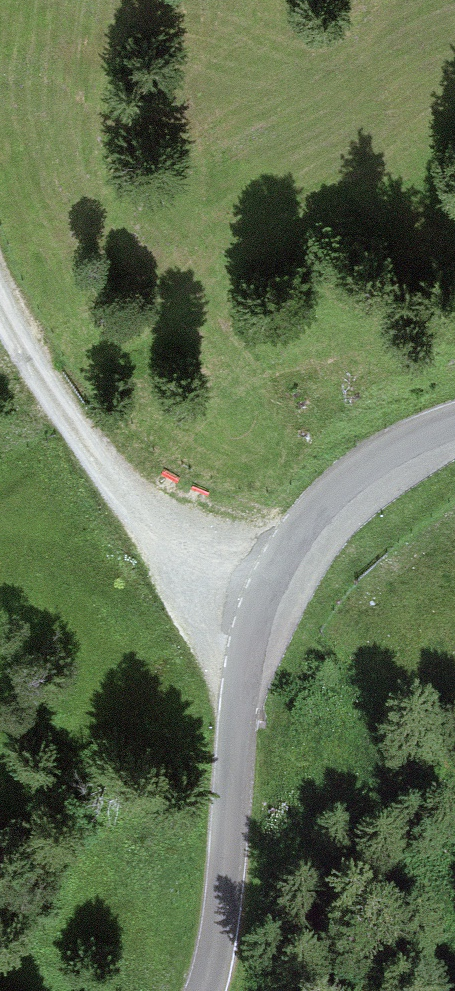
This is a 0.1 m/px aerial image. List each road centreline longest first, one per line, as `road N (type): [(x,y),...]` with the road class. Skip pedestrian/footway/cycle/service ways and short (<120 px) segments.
road 1 (tertiary): [(205,990),(218,945),(250,636),(275,567),(335,488),(399,444),(454,420)]
road 2 (track): [(250,636),(103,455),(0,290)]

